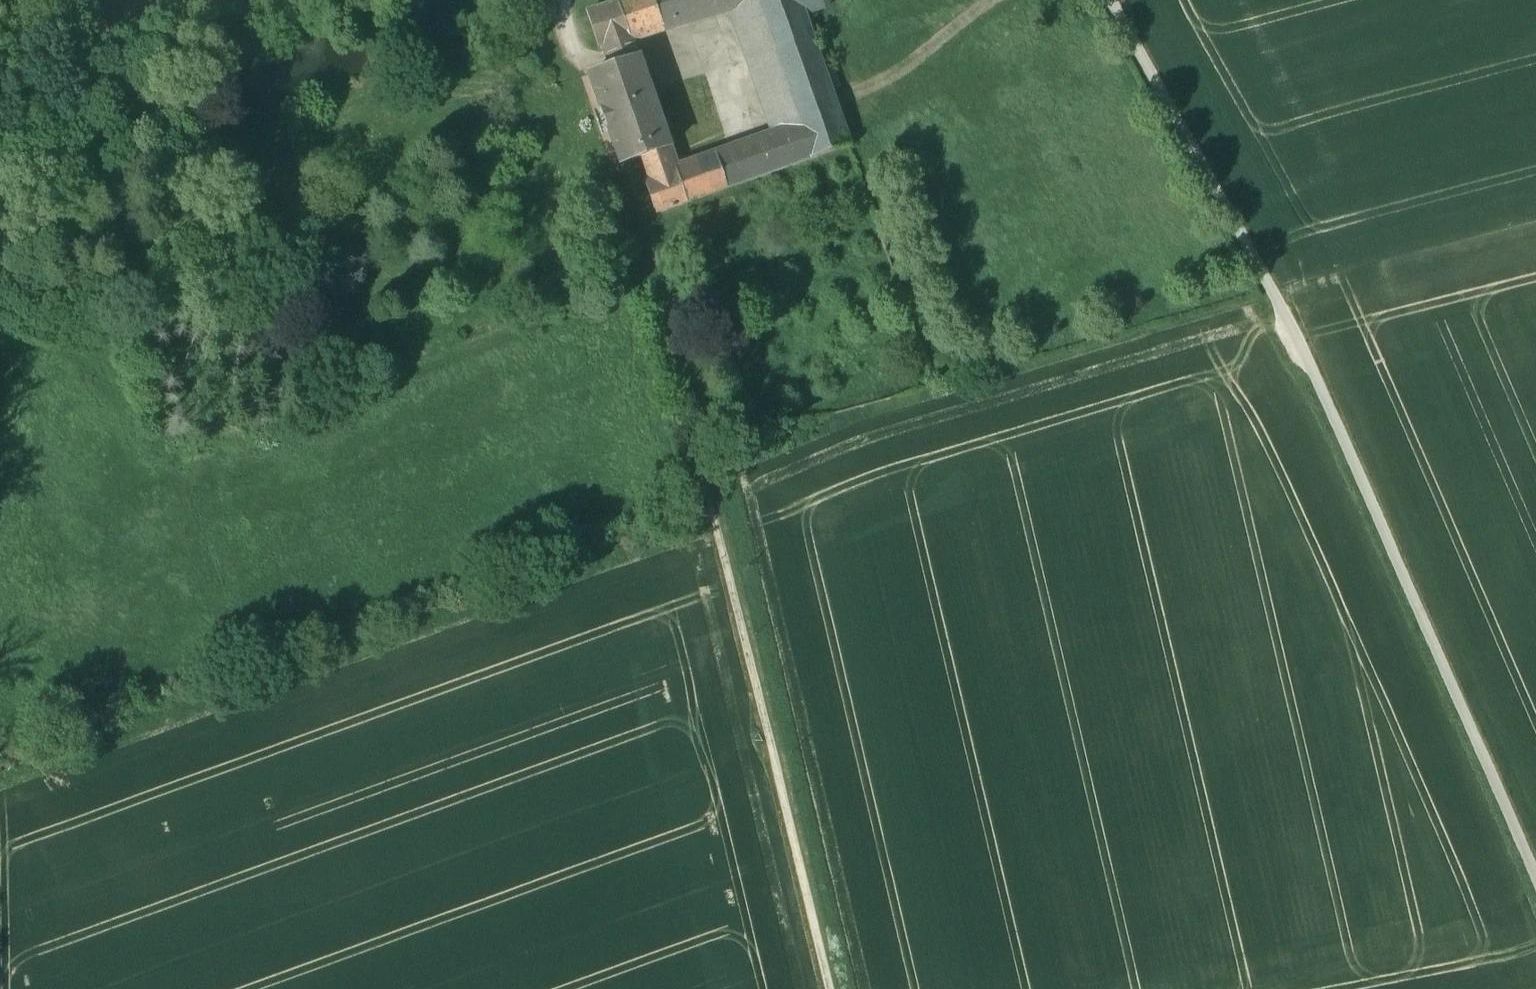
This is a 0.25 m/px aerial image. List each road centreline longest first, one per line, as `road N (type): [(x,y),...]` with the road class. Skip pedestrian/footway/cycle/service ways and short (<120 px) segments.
road 1 (unclassified): [(1112,0),(1336,425),(1535,878)]

